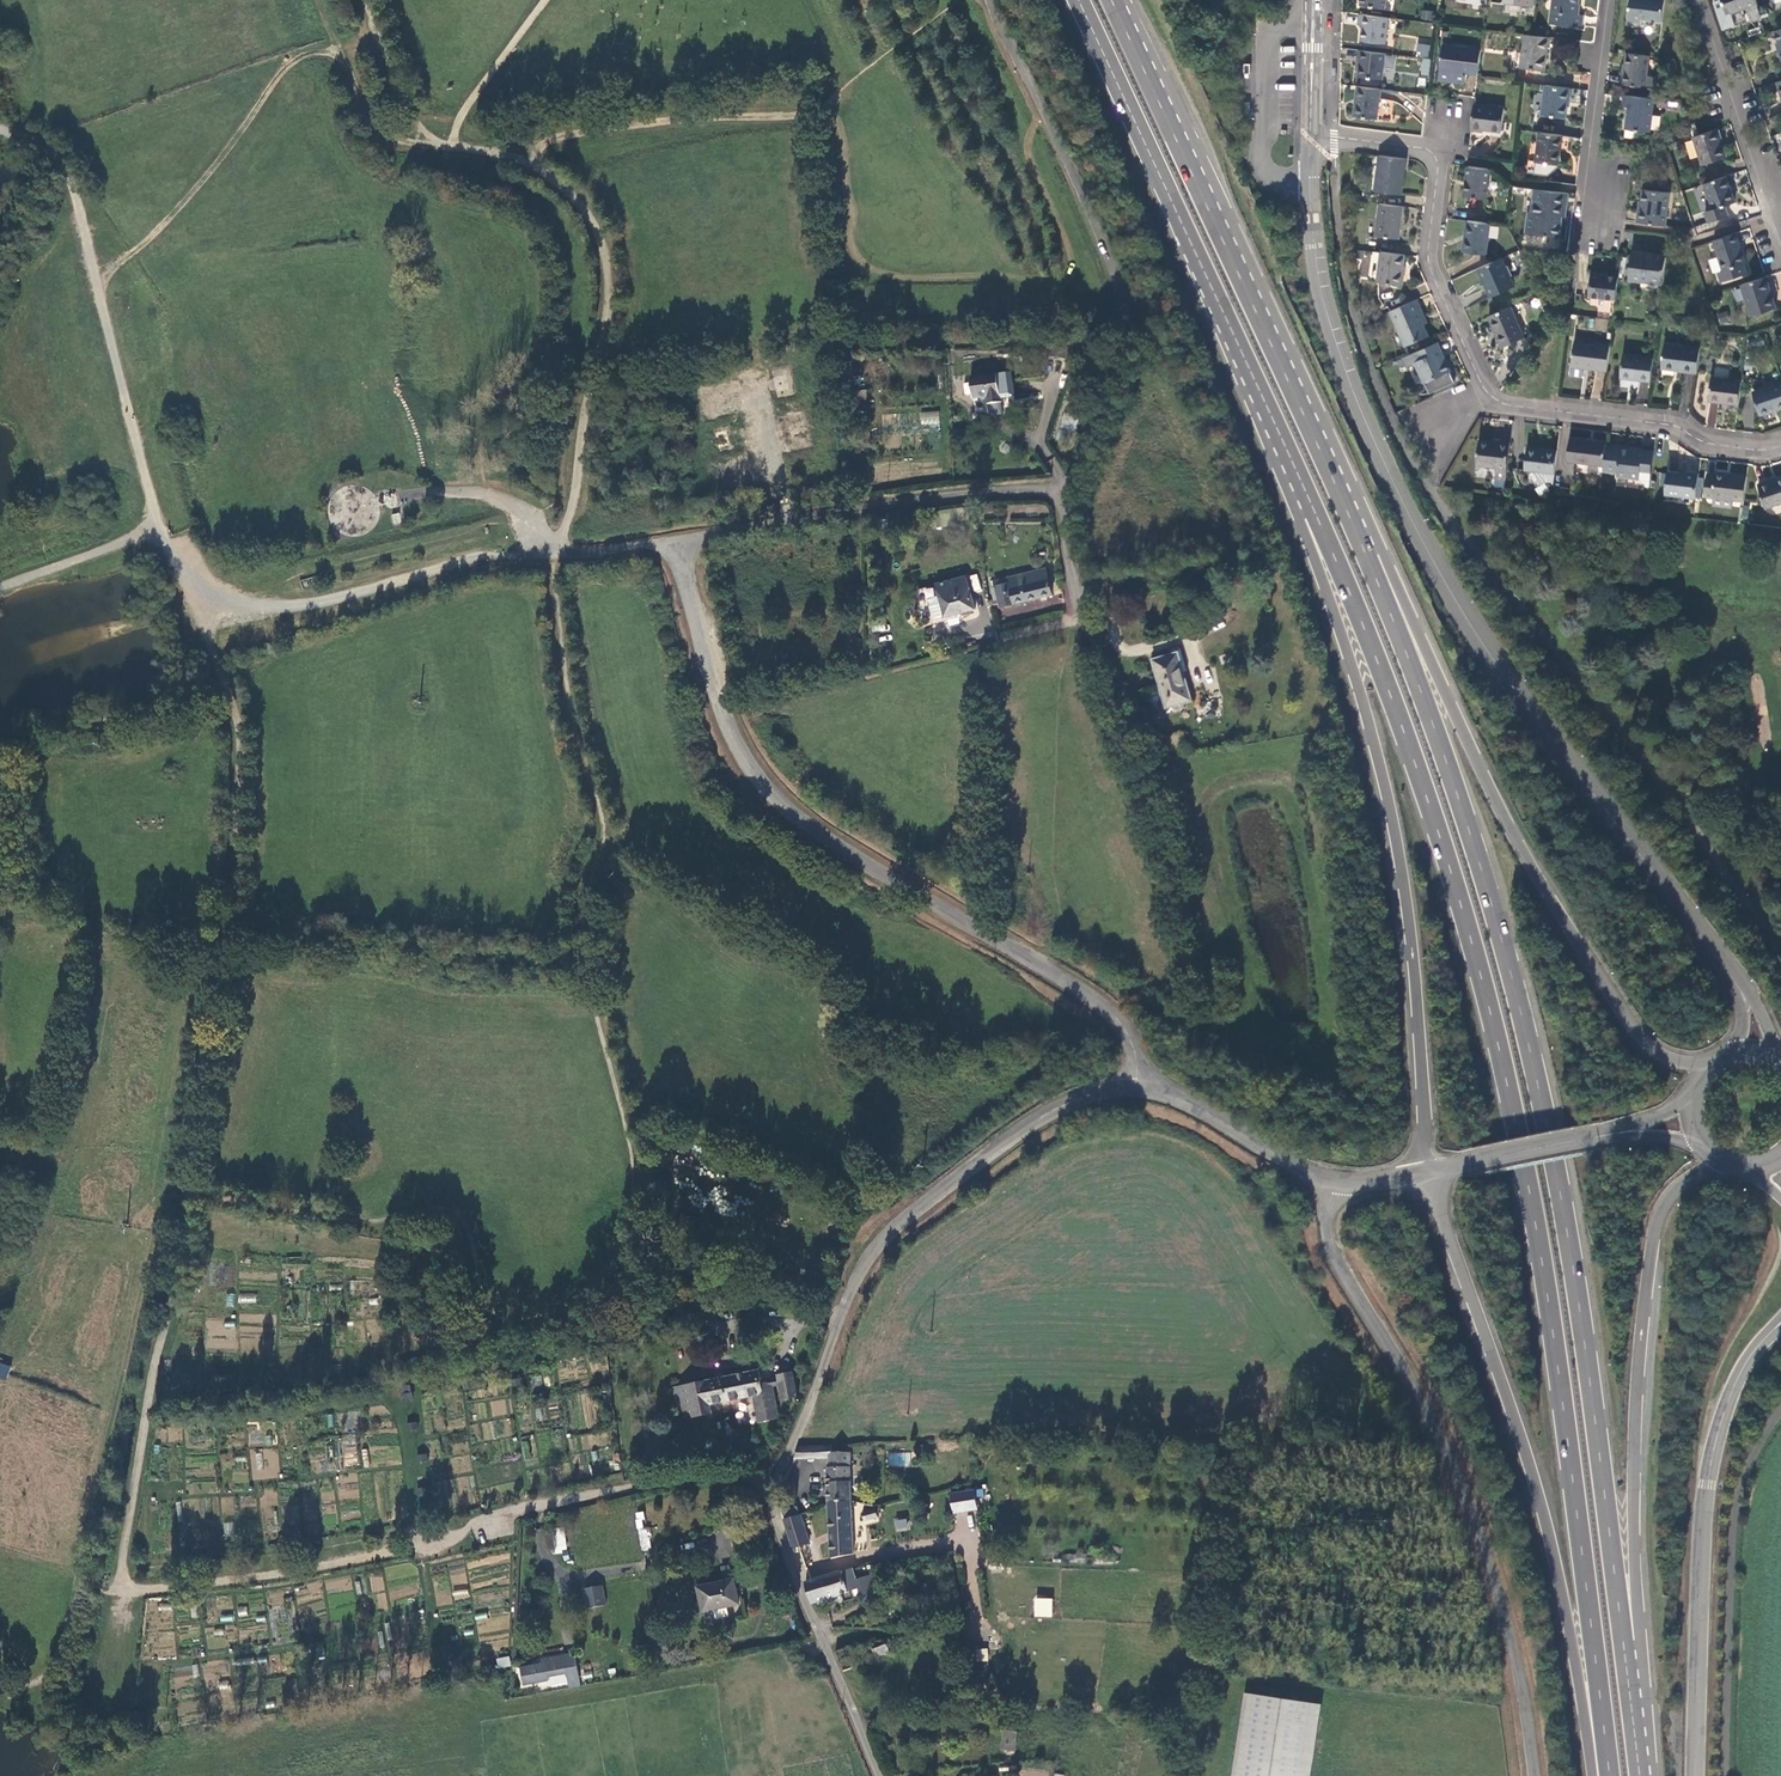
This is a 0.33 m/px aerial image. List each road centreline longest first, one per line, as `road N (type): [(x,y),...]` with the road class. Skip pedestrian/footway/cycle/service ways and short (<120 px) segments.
road 1 (track): [(816,110),(560,138),(534,155),(533,165),(584,207),(606,267),(608,305),(578,478),(553,574),(568,690),(602,834),(580,967),(632,1158),(625,1249),(611,1290),(571,1318),(498,1324),(484,1312),(475,1254),(452,1209),(356,1221),(186,1192)]
road 2 (trunk): [(1639,1775),(1565,1215),(1481,870),(1368,560),(1183,145)]
road 3 (trunk): [(1191,242),(1373,652),(1452,873),(1500,1049),(1538,1220),(1610,1775)]
road 4 (track): [(208,602),(209,640),(239,720),(236,897),(212,977),(184,1169),(190,1201),(136,1476),(124,1592),(316,1570),(427,1547),(470,1528)]
road 5 (trunk): [(1706,1065),(1668,1059),(1639,1035),(1513,834),(1271,305),(1183,145)]
road 6 (tertiary): [(1739,987),(1522,700),(1420,535),(1351,380),(1319,280),(1309,136)]
road 7 (trunk): [(1191,242),(1366,711),(1411,933),(1425,1173)]
road 8 (unclassified): [(1137,1089),(1130,1037),(1099,1002),(837,845),(760,781),(727,724),(677,541)]
road 9 (residential): [(1309,136),(1434,154),(1429,269),(1491,401),(1684,429),(1706,446),(1780,448)]
road 10 (trunk): [(1650,1775),(1634,1442),(1651,1248),(1676,1189),(1721,1165)]
road 11 (unclassified): [(1534,1775),(1517,1670),(1486,1561),(1407,1374),(1335,1262),(1327,1217),(1333,1182)]
road 12 (trunk): [(1425,1173),(1535,1480),(1592,1775)]
road 13 (track): [(96,279),(150,242),(273,83),(305,55),(337,51),(388,135),(533,165)]
road 14 (unclassified): [(1137,1089),(1085,1096),(1041,1118),(885,1237),(851,1288),(811,1402),(770,1485)]
road 15 (tertiary): [(1695,1775),(1707,1484),(1737,1381),(1775,1329)]
road 16 (unclassified): [(677,541),(922,501),(1061,490),(1073,478)]
road 17 (track): [(208,602),(328,602),(474,557),(534,553)]
road 18 (unclassified): [(770,1485),(792,1576),(881,1775)]
road 19 (unclassified): [(770,1485),(691,1476),(470,1528)]
road 20 (trunk): [(1079,0),(1191,242)]
road 21 (residential): [(1696,0),(1780,240)]
road 22 (residential): [(1607,0),(1589,249)]
road 23 (unclassified): [(1333,1182),(1195,1105),(1137,1089)]
road 24 (track): [(239,720),(162,761),(49,777)]
road 25 (unclassified): [(1609,1135),(1425,1173)]
road 26 (track): [(451,147),(472,99),(545,0)]
road 27 (trunk): [(1183,145),(1115,0)]
road 28 (track): [(428,145),(364,0)]
road 29 (unclassified): [(534,553),(677,541)]
road 30 (tertiary): [(1309,136),(1312,0)]

